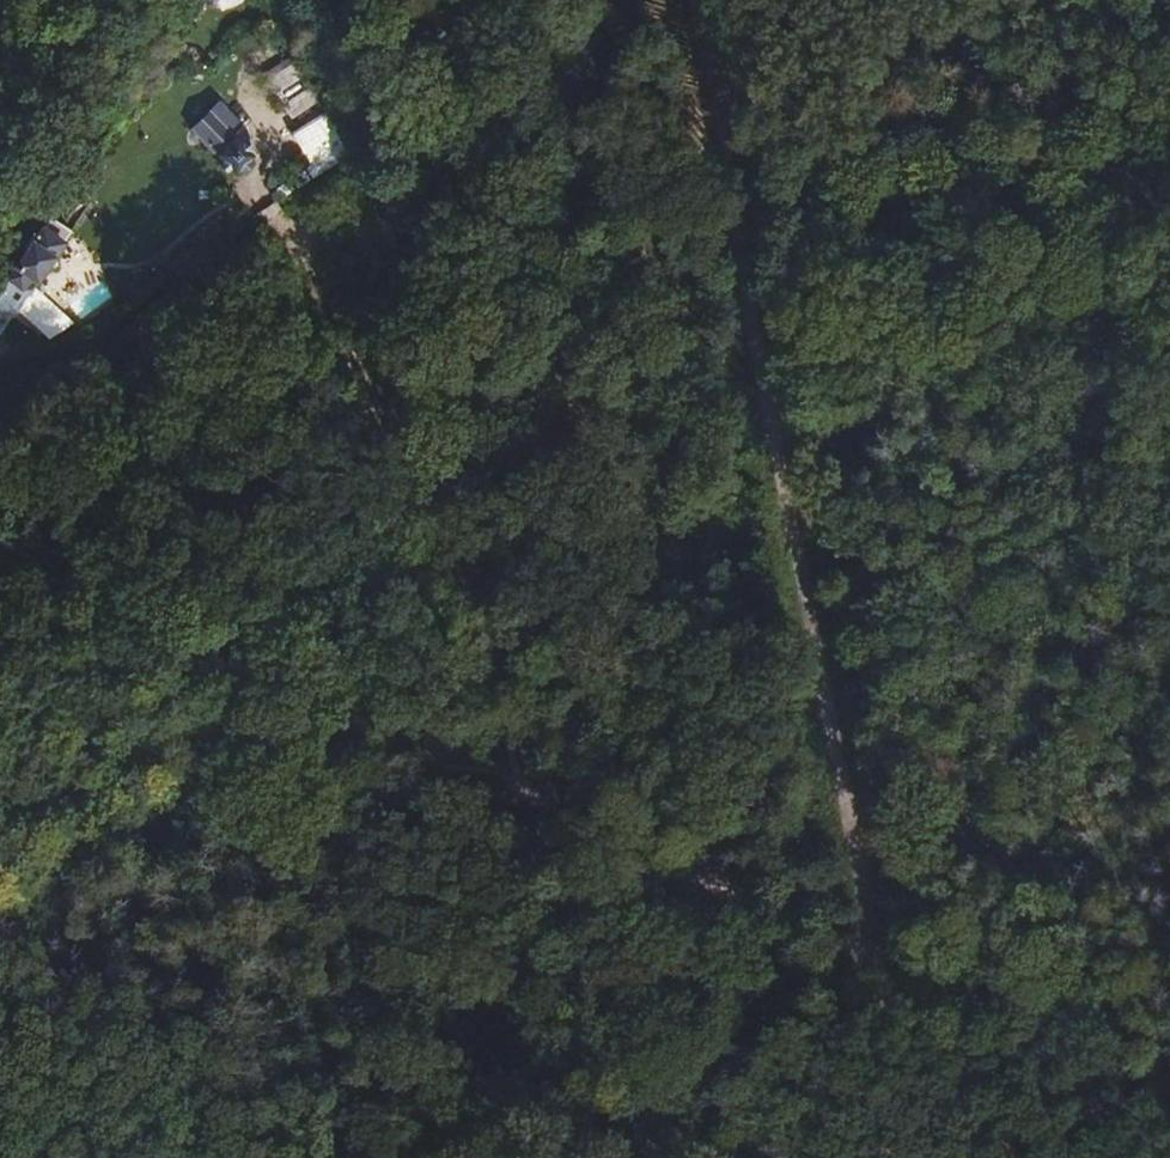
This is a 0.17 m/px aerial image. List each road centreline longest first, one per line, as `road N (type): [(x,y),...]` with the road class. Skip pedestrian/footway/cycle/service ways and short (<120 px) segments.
road 1 (track): [(875,952),(699,0)]
road 2 (track): [(252,58),(247,90),(275,149),(260,181),(262,201),(485,652),(532,808)]
road 3 (track): [(532,808),(0,562)]
road 4 (track): [(732,199),(839,198),(1003,120),(1169,63)]
road 5 (track): [(875,952),(532,808)]
road 6 (track): [(1169,1080),(904,973),(875,952)]

